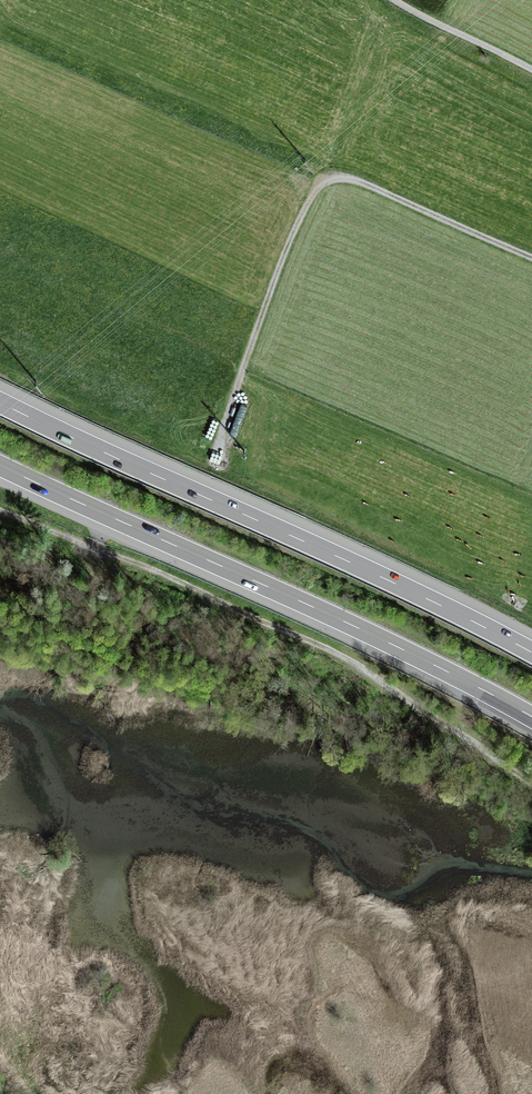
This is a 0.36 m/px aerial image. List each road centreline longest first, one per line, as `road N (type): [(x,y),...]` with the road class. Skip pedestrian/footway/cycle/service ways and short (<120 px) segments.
road 1 (track): [(531,782),(349,660),(0,510)]
road 2 (motorway): [(0,466),(531,717)]
road 3 (motorway): [(531,653),(0,403)]
road 4 (track): [(214,459),(287,244),(326,178),(356,180),(531,258)]
road 5 (track): [(531,69),(395,0)]

